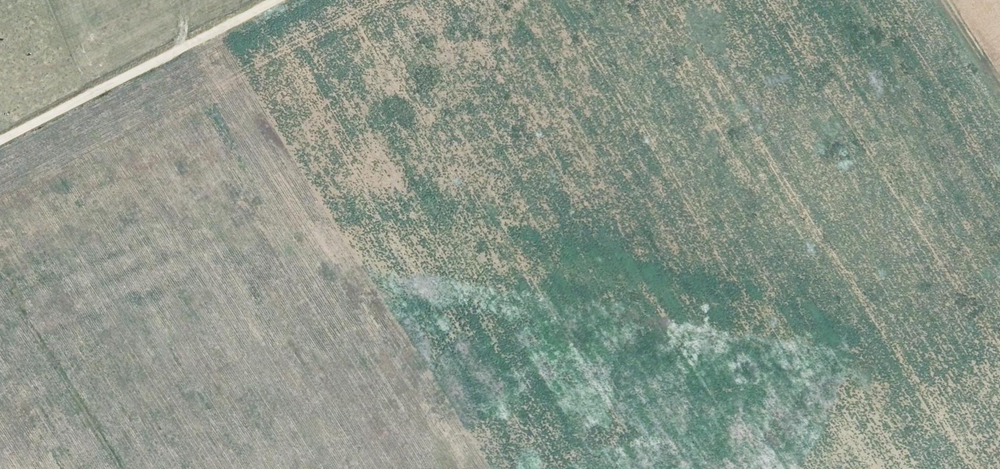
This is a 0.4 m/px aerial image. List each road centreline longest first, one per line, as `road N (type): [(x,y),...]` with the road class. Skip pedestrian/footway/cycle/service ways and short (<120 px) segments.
road 1 (track): [(274,0),(0,141)]

